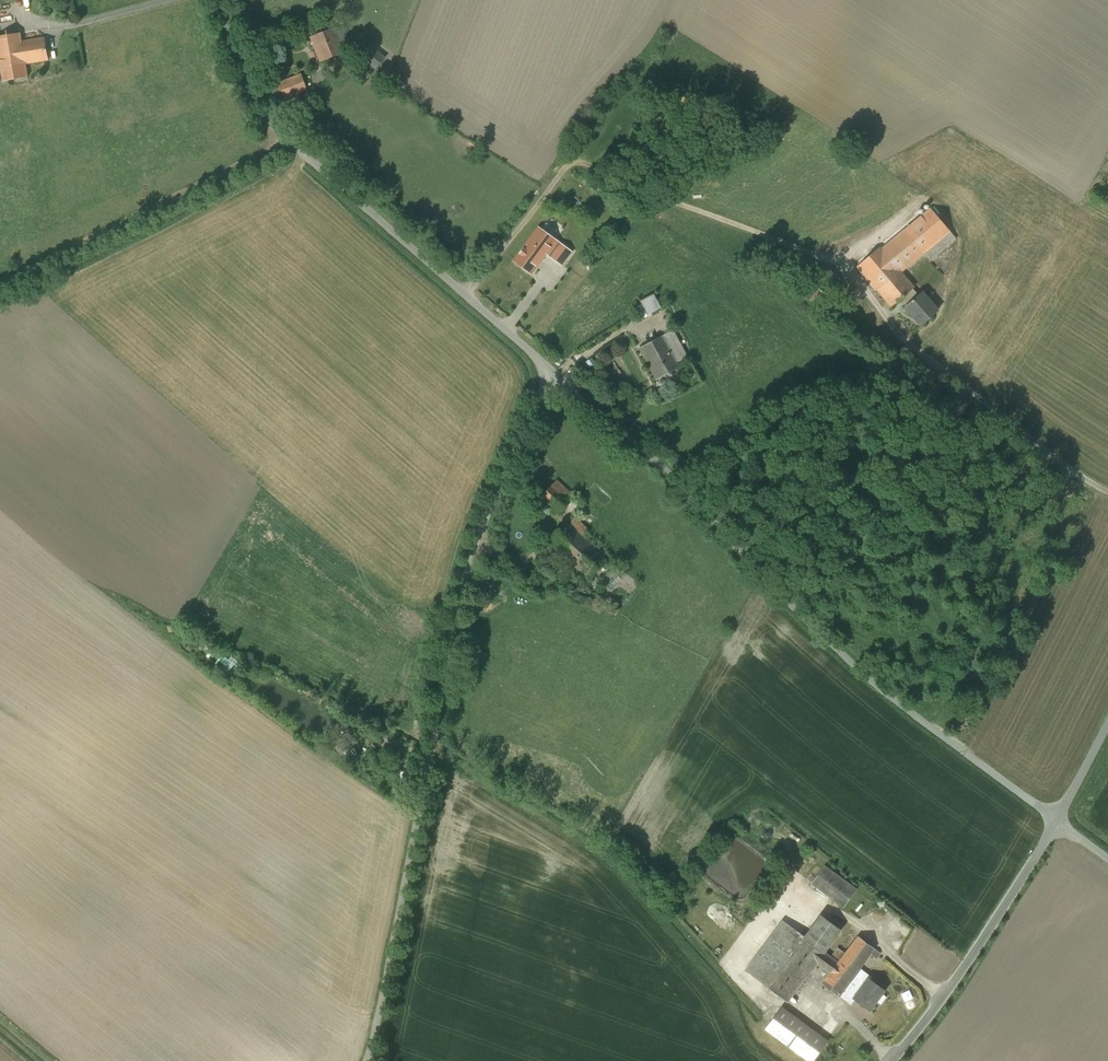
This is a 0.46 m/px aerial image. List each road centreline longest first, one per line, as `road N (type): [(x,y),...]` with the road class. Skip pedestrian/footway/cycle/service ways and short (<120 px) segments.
road 1 (unclassified): [(555,366),(683,476),(798,604),(1060,815),(1107,722)]
road 2 (unclassified): [(555,366),(489,510),(468,579),(396,947),(365,1060)]
road 3 (track): [(469,289),(576,155),(822,249),(884,304)]
road 4 (unclassified): [(225,0),(250,75),(289,132),(555,366)]
road 5 (track): [(289,132),(0,277)]

